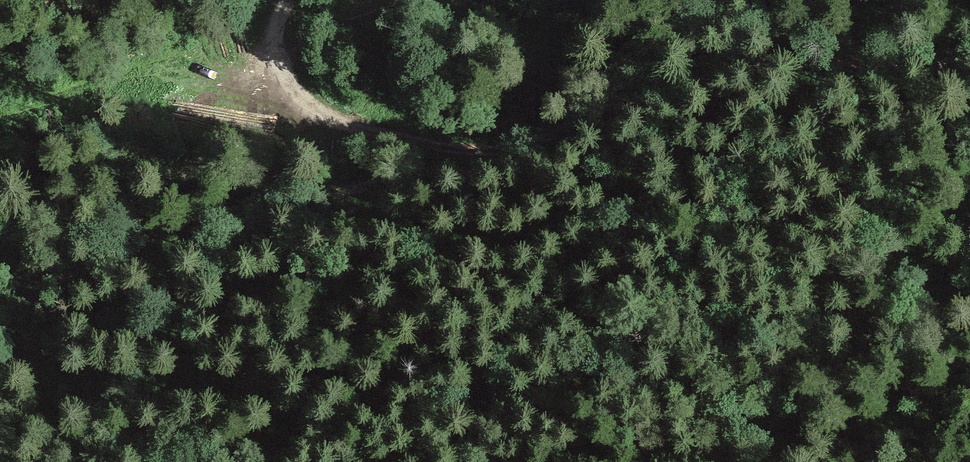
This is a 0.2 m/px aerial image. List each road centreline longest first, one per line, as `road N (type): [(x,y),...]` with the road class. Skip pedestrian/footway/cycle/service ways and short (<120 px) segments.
road 1 (track): [(278,53),(284,80),(335,128),(480,156),(734,75),(883,65),(969,70)]
road 2 (track): [(661,461),(862,429),(969,432)]
road 3 (track): [(404,0),(278,53)]

